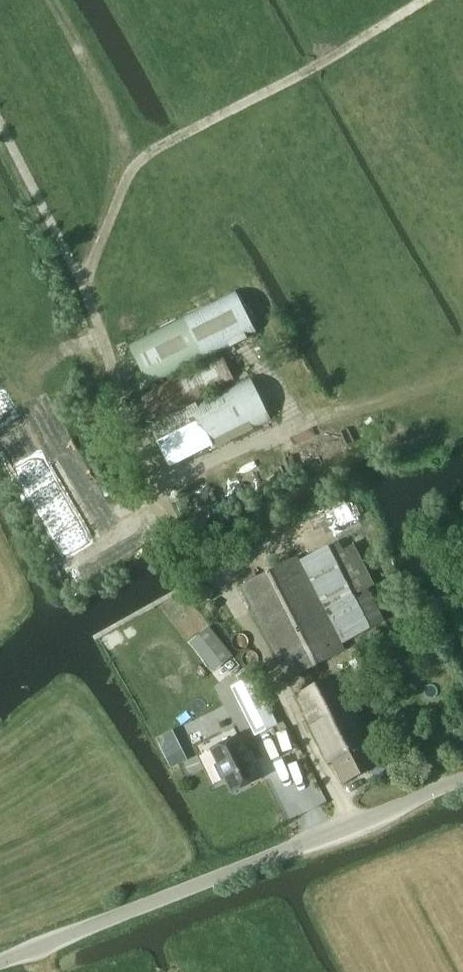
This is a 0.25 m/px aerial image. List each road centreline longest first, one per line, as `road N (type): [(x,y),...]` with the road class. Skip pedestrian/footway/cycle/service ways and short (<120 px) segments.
road 1 (track): [(208,583),(138,452),(83,283),(0,123)]
road 2 (tertiary): [(0,964),(462,780)]
road 3 (track): [(83,283),(132,168),(427,0)]

